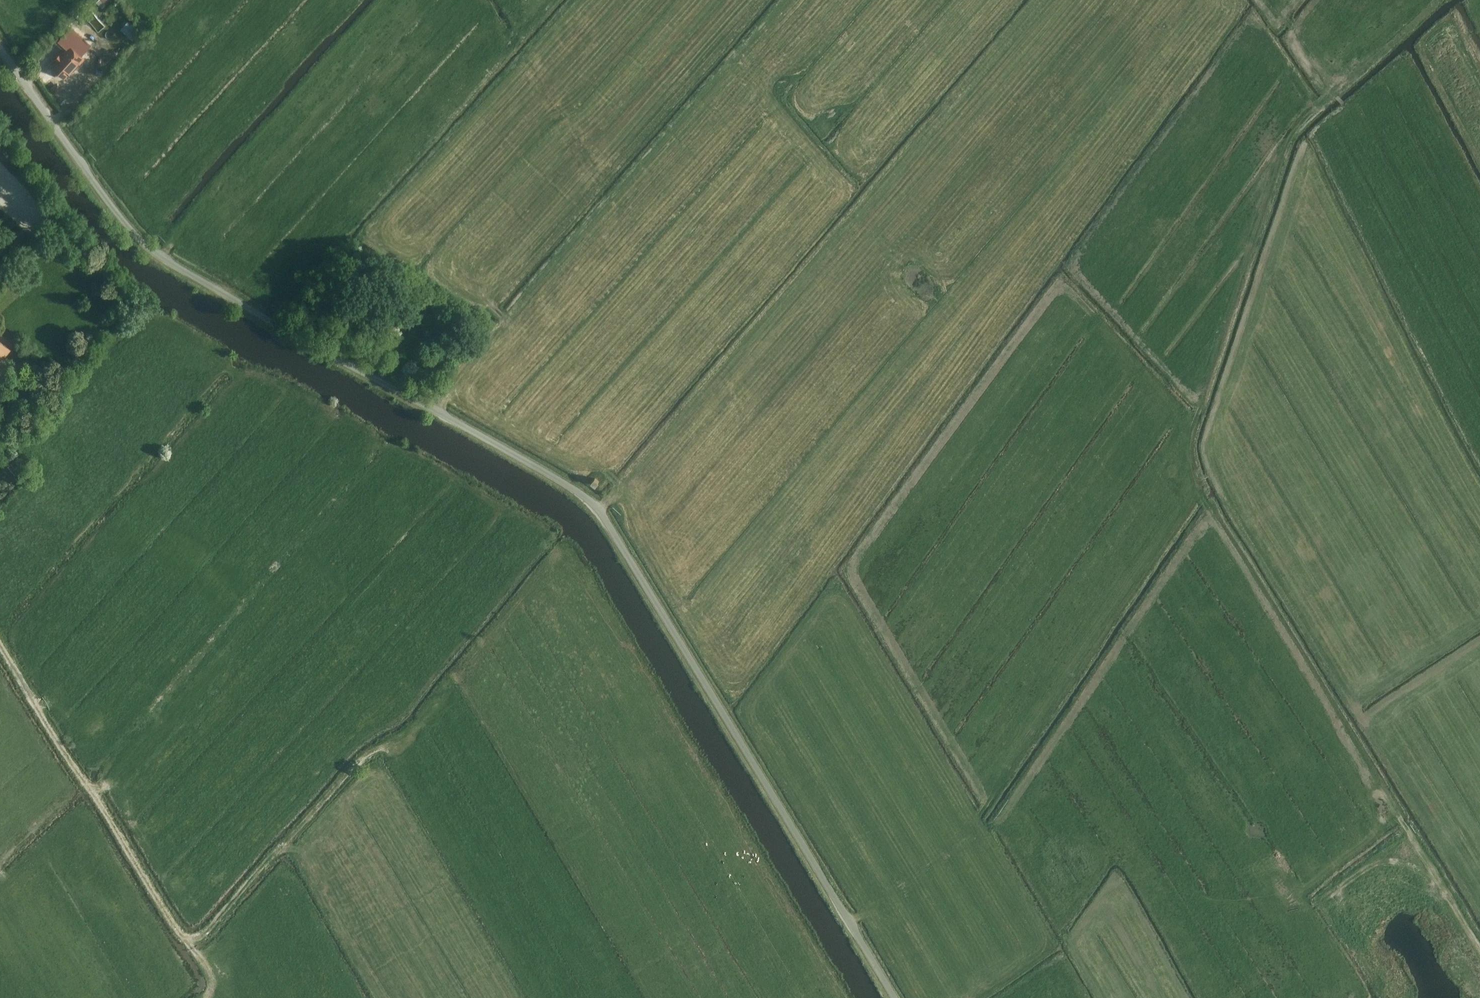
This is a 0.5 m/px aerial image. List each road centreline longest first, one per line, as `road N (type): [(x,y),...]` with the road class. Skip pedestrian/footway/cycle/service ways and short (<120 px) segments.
road 1 (unclassified): [(0,50),(119,220),(168,268),(607,526),(892,997)]
road 2 (unclassified): [(184,944),(0,646)]
road 3 (track): [(1479,943),(1405,820)]

